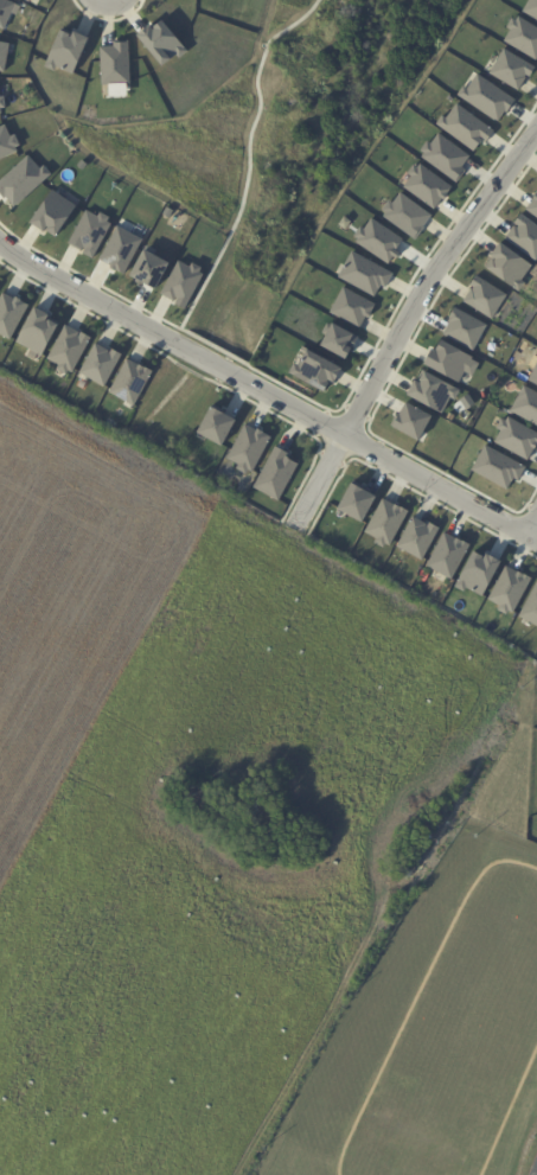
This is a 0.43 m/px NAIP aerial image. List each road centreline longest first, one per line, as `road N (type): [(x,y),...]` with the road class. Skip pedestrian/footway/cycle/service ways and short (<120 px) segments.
road 1 (residential): [(536,539),(0,239)]
road 2 (residential): [(536,123),(420,287),(299,517)]

